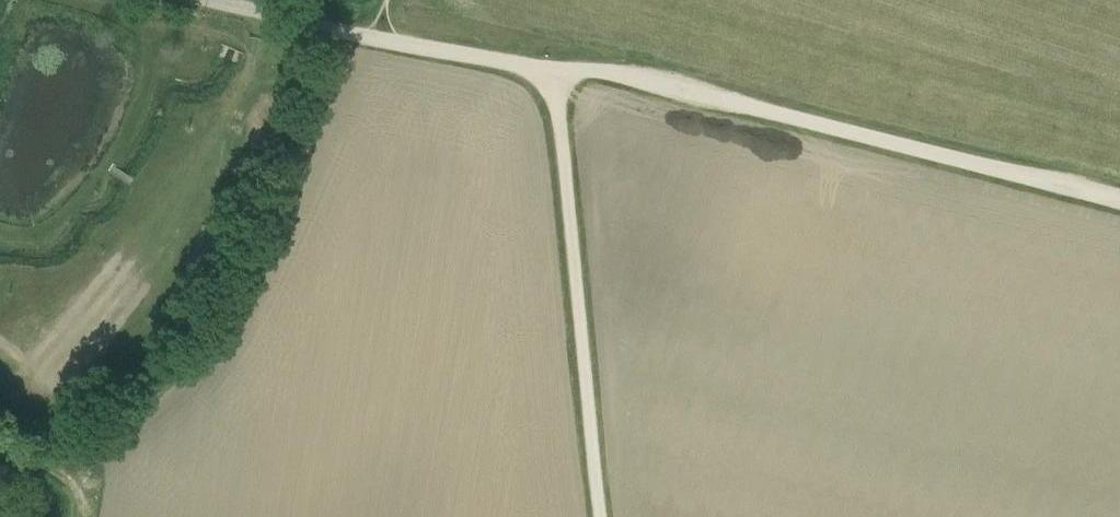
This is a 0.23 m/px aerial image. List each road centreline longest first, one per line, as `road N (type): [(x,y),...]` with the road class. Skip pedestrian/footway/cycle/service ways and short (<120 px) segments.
road 1 (track): [(559,77),(595,73),(1119,204)]
road 2 (track): [(559,77),(601,516)]
road 3 (track): [(373,38),(559,77)]
road 4 (track): [(223,0),(373,38)]

